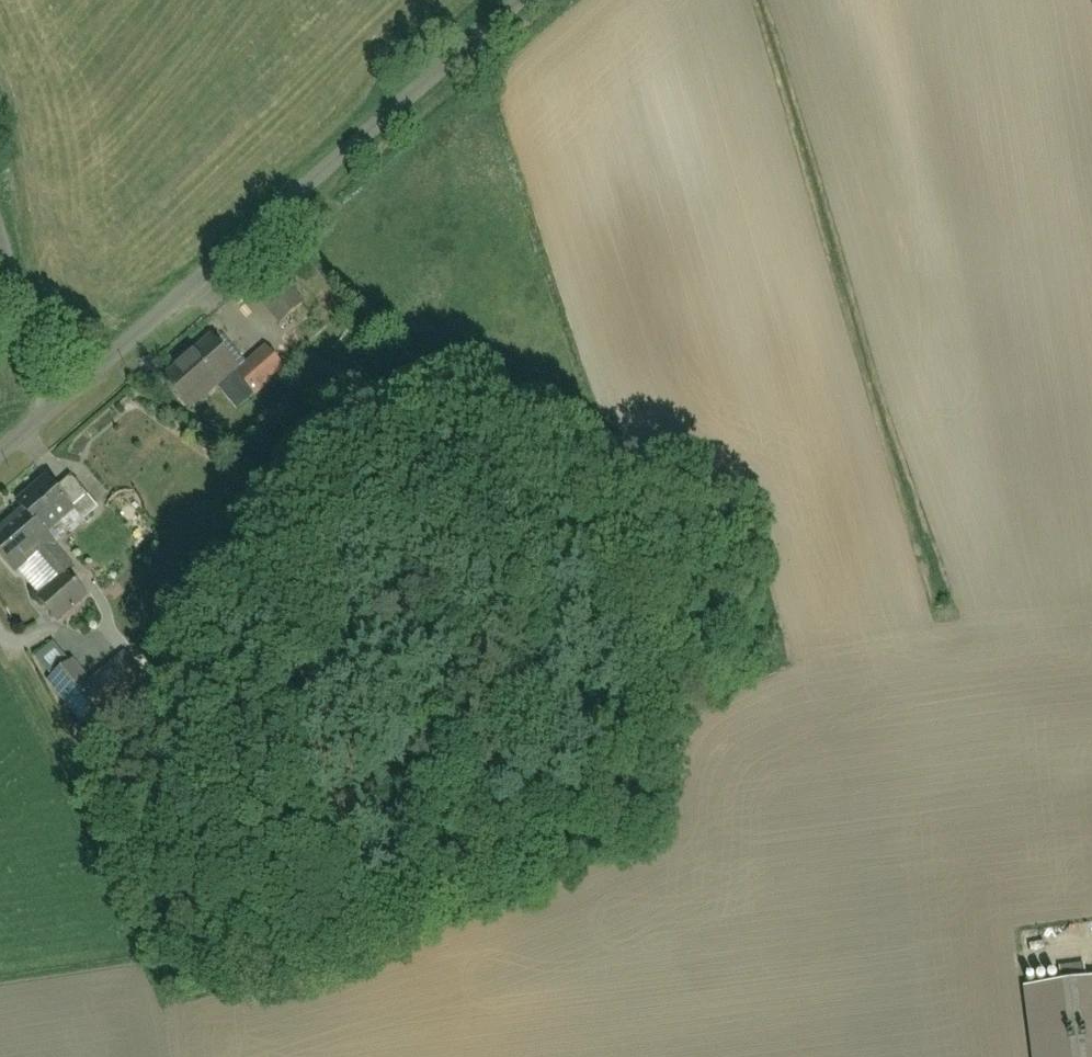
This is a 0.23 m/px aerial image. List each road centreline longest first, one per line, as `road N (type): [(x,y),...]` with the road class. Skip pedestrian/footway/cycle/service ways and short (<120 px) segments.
road 1 (residential): [(57,404),(520,0)]
road 2 (residential): [(0,229),(57,404)]

